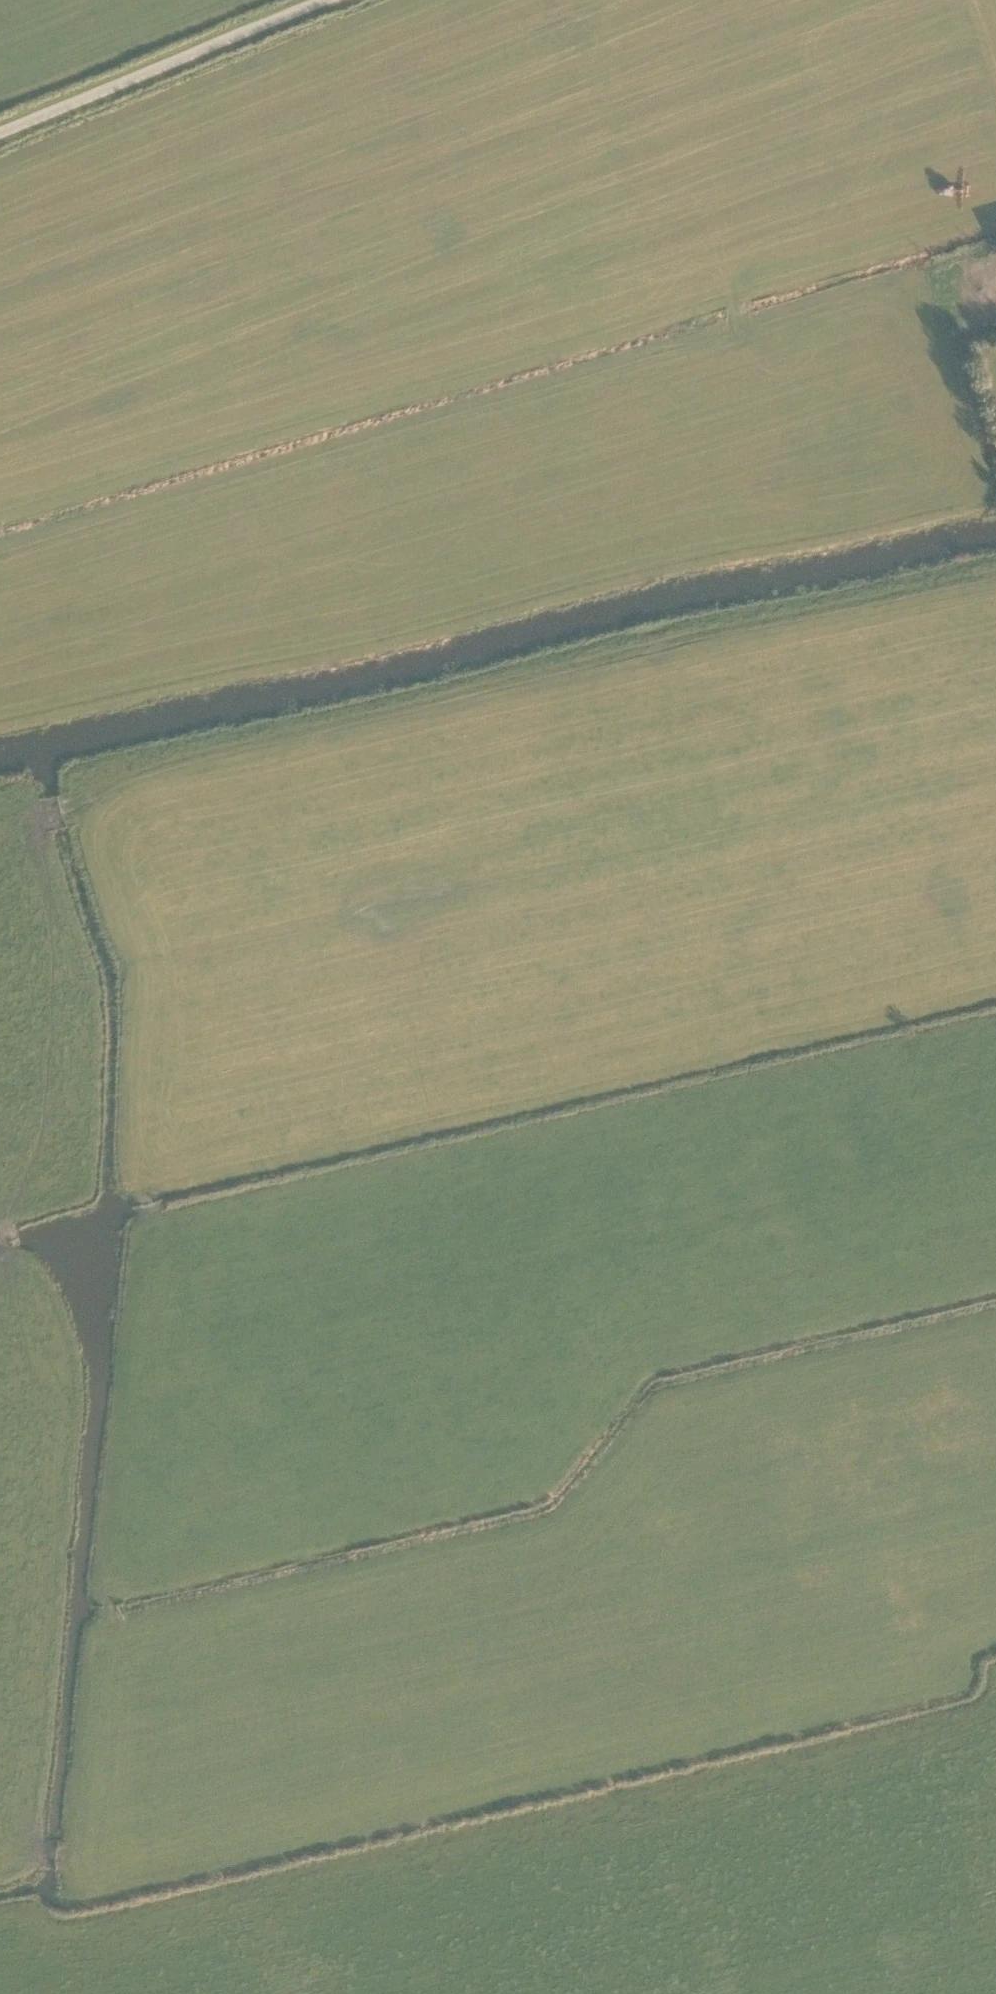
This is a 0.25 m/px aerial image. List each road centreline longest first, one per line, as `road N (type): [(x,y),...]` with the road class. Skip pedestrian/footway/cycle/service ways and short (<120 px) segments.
road 1 (unclassified): [(0,131),(315,0)]

